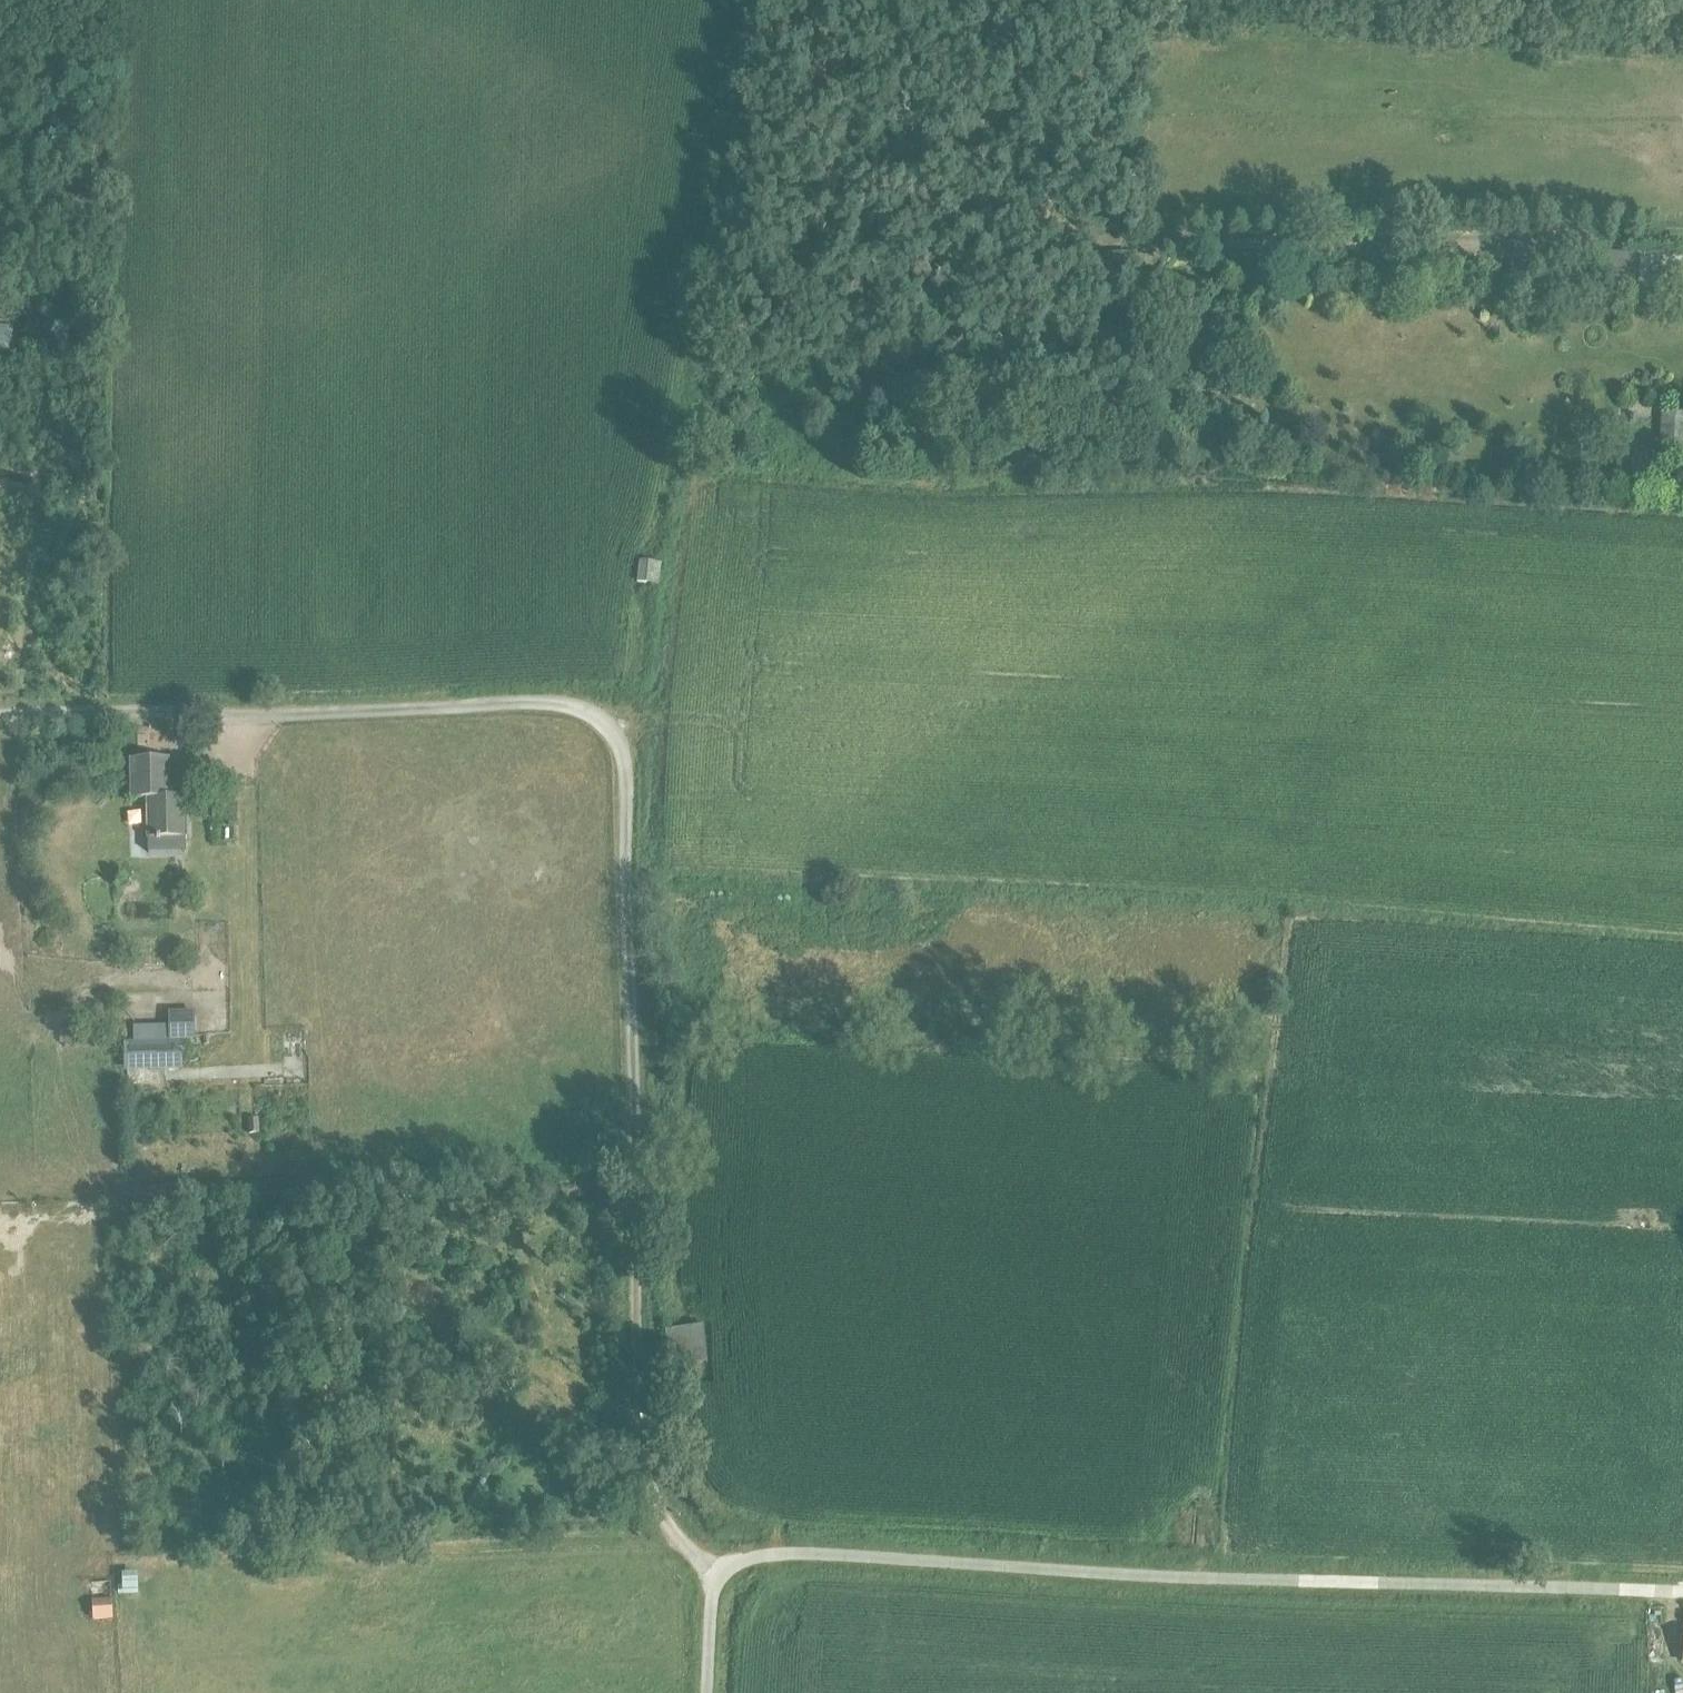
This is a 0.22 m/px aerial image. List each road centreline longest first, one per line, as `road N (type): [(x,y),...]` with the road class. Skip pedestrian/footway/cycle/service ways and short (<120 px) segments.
road 1 (unclassified): [(0,728),(546,714),(592,722),(621,754),(648,1473),(672,1536),(718,1584)]
road 2 (unclassified): [(1682,1596),(786,1561),(718,1584)]

